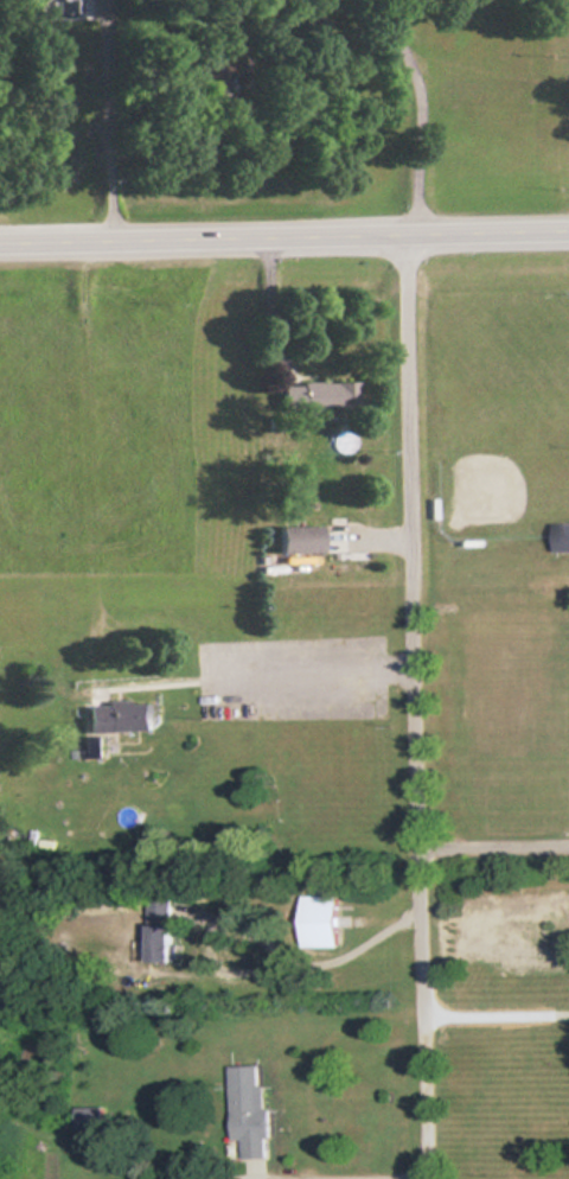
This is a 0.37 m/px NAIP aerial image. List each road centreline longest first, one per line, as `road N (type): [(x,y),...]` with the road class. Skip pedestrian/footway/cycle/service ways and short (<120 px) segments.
road 1 (residential): [(427,1178),(403,232)]
road 2 (secondary): [(0,240),(568,228)]

